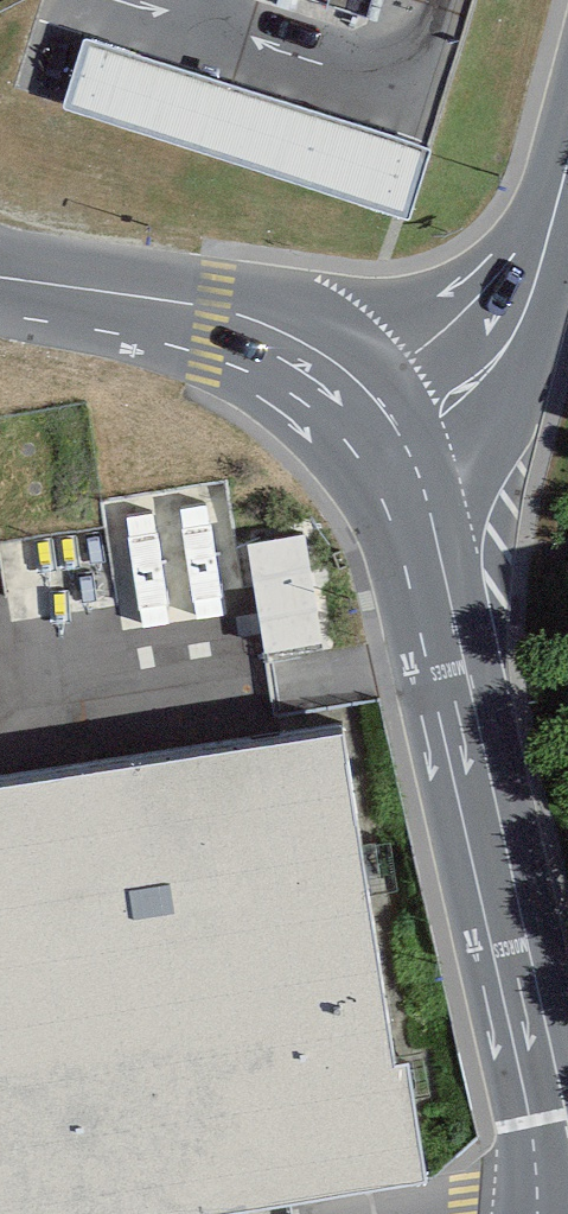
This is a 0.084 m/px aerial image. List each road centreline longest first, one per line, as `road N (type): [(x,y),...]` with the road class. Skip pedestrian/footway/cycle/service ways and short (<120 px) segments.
road 1 (unclassified): [(432,519),(538,1066)]
road 2 (unclassified): [(0,276),(216,310),(358,381)]
road 3 (unclassified): [(432,519),(504,426),(562,196)]
road 4 (unclassified): [(562,196),(504,267),(358,381)]
road 5 (unclassified): [(358,381),(406,446),(432,519)]
road 6 (unclassified): [(538,1066),(556,1190),(552,1213)]

